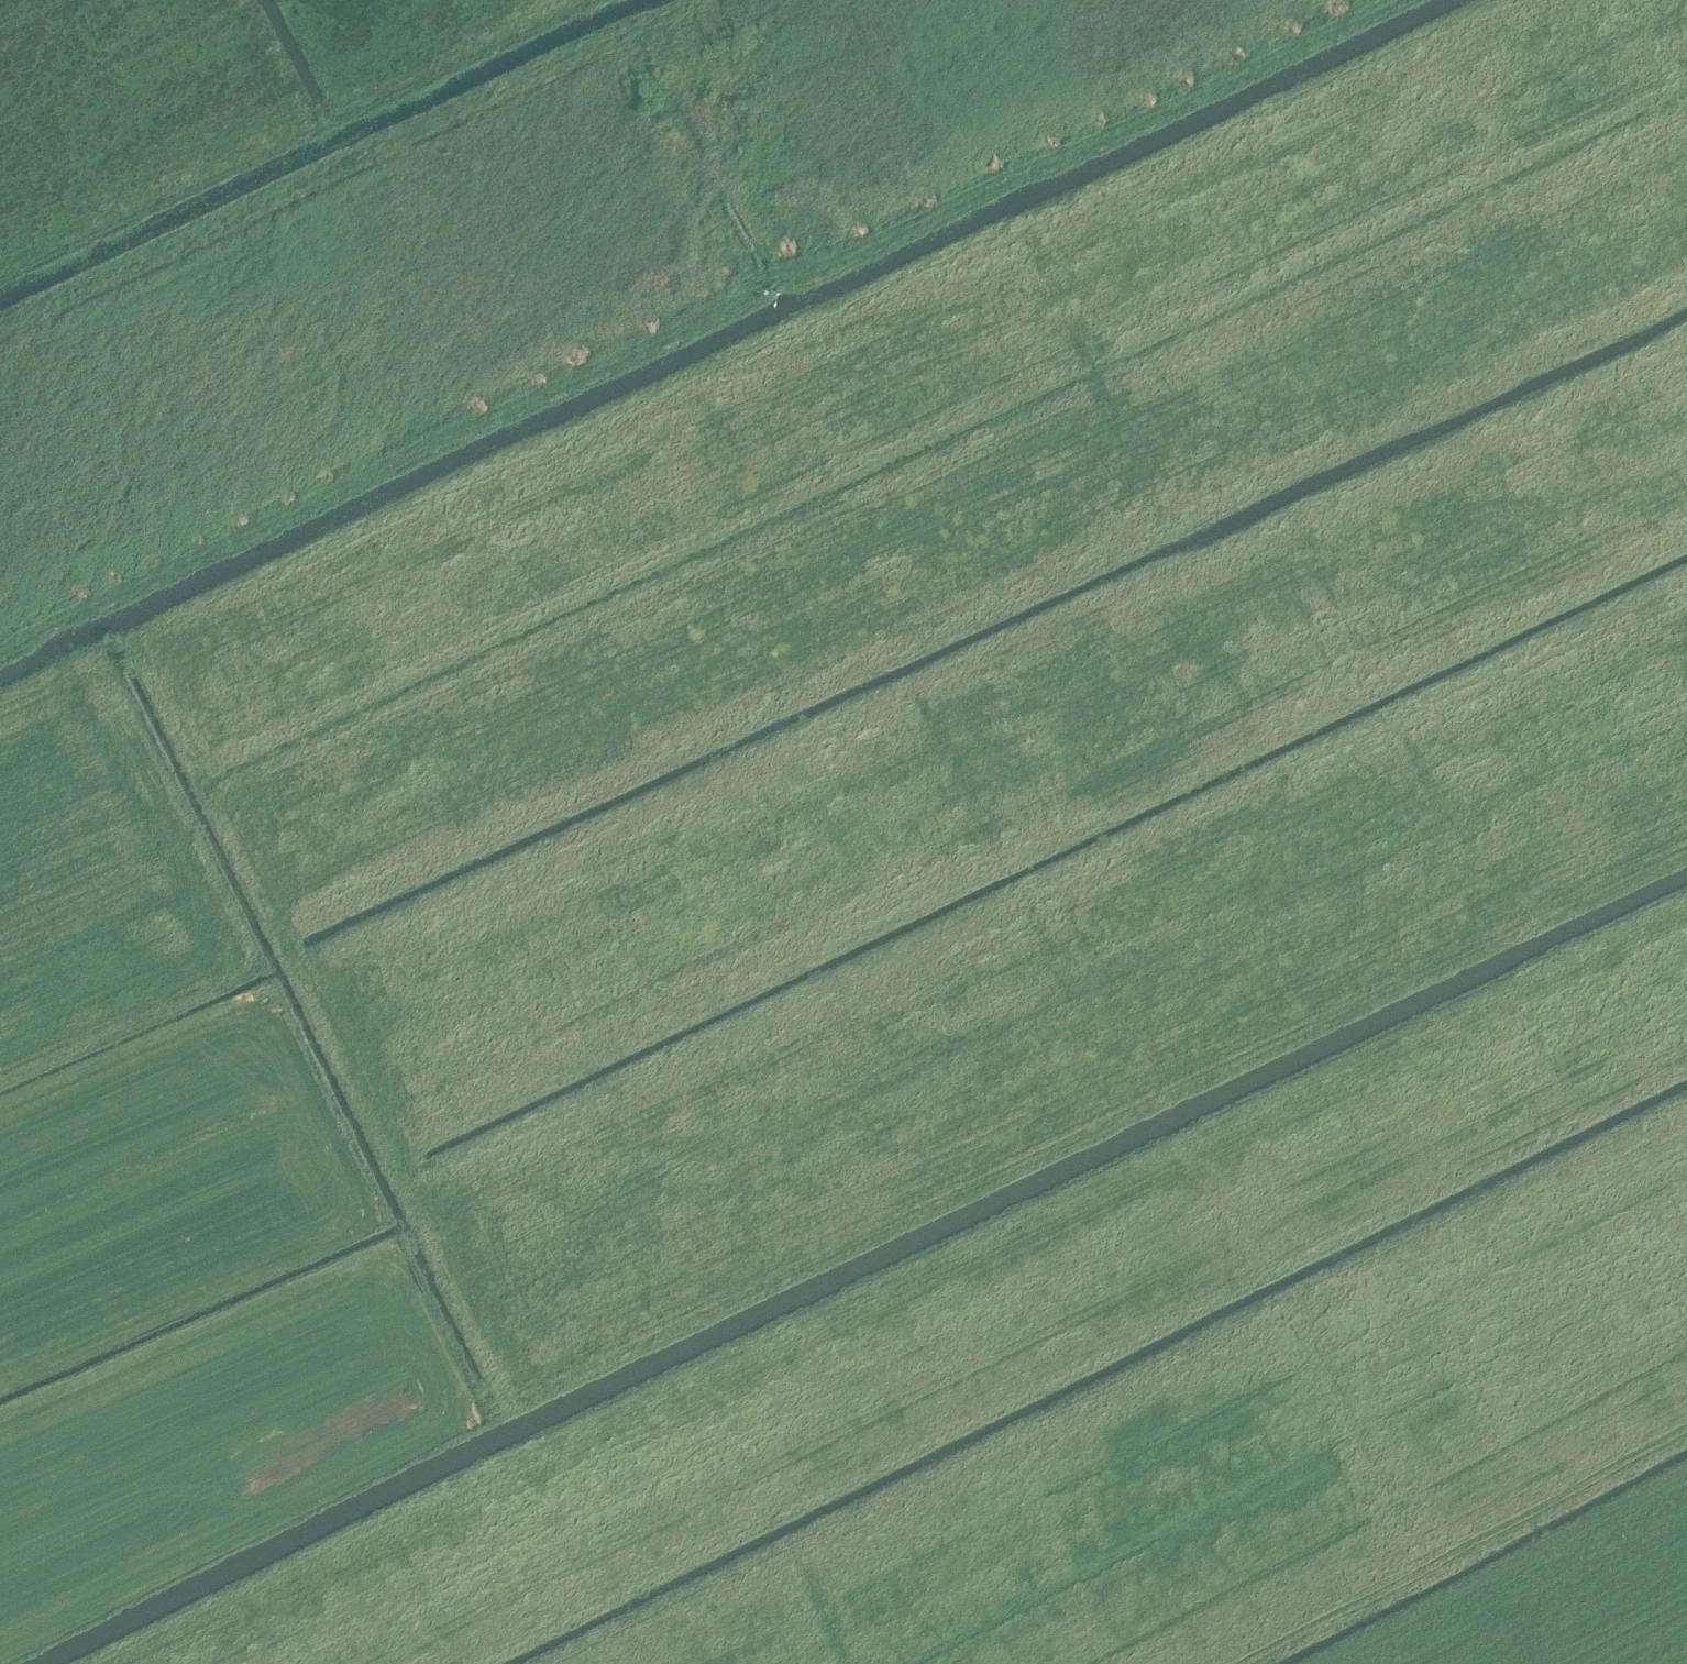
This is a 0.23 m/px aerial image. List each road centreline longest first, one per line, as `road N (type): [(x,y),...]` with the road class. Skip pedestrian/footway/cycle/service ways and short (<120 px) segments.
road 1 (track): [(1384,0),(0,643)]

